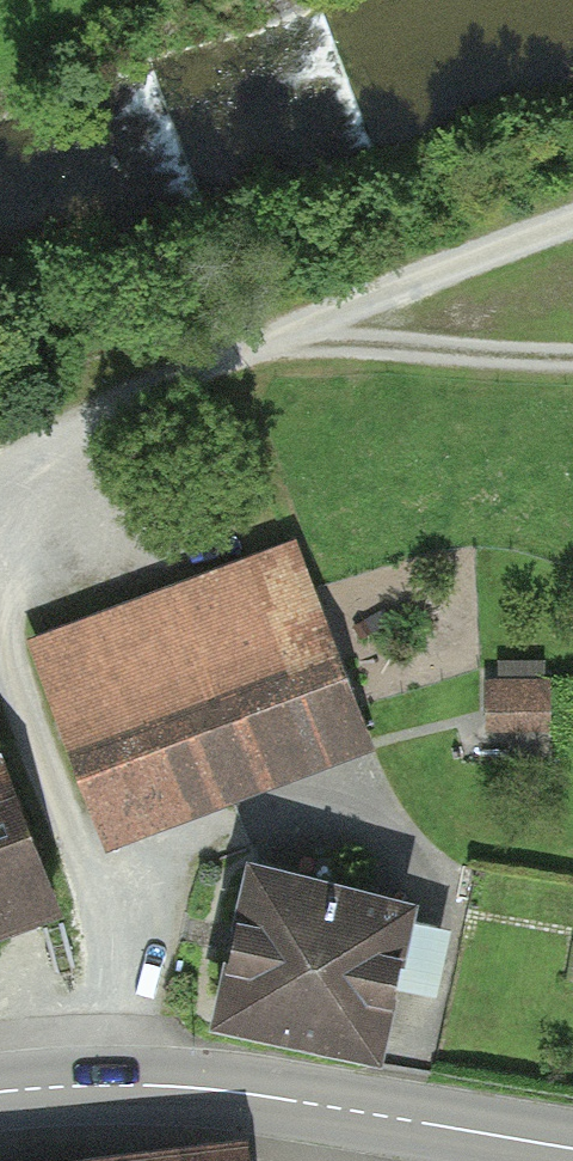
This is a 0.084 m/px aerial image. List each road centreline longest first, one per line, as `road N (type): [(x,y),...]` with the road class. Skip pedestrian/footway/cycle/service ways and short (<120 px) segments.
road 1 (tertiary): [(0,1092),(216,1090),(572,1149)]
road 2 (track): [(572,226),(137,389)]
road 3 (track): [(287,330),(345,345),(572,357)]

